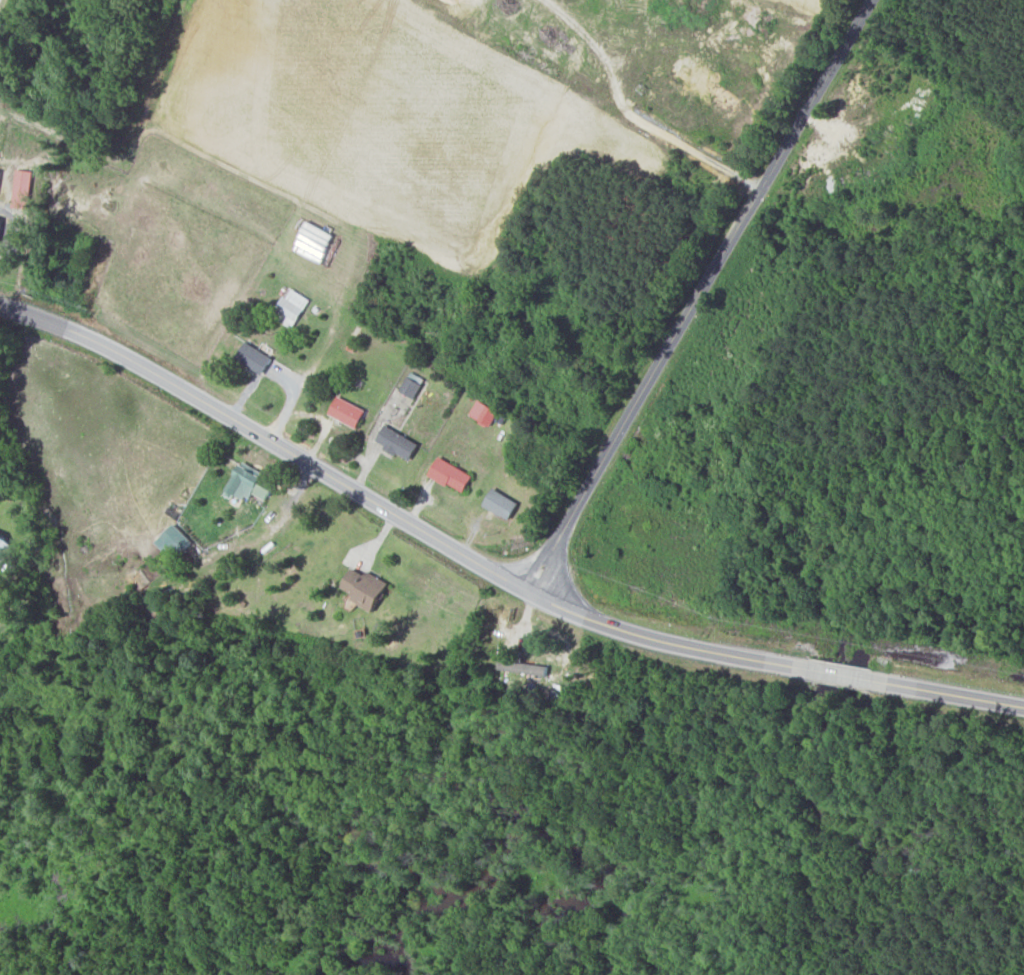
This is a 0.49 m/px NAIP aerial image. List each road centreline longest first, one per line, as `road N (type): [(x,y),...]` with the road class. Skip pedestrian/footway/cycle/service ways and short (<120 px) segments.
road 1 (secondary): [(1023,709),(679,648),(577,617),(105,346),(0,309)]
road 2 (residential): [(545,599),(582,508),(876,0)]
road 3 (residential): [(609,461),(588,427),(603,358),(615,333),(676,270),(771,113),(826,0)]

